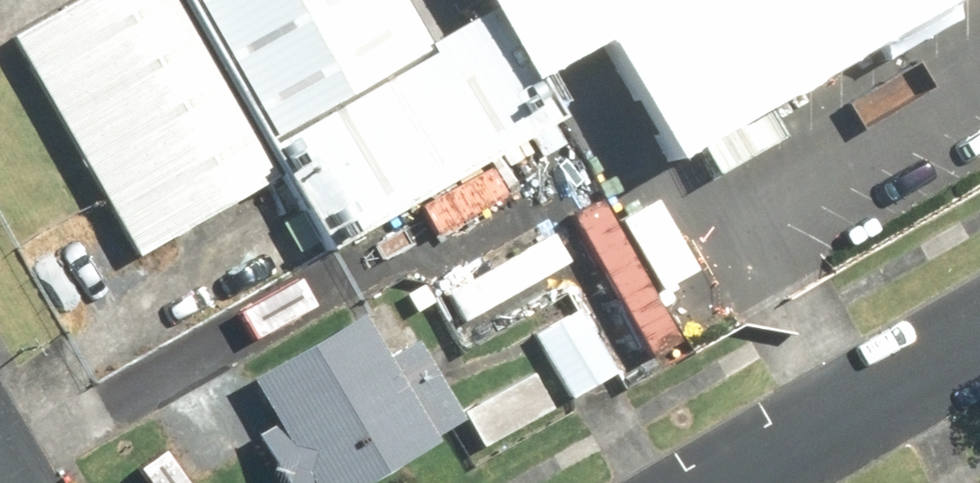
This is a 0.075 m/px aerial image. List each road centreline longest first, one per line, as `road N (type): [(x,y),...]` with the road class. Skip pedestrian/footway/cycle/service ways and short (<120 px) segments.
road 1 (residential): [(725,482),(979,334)]

